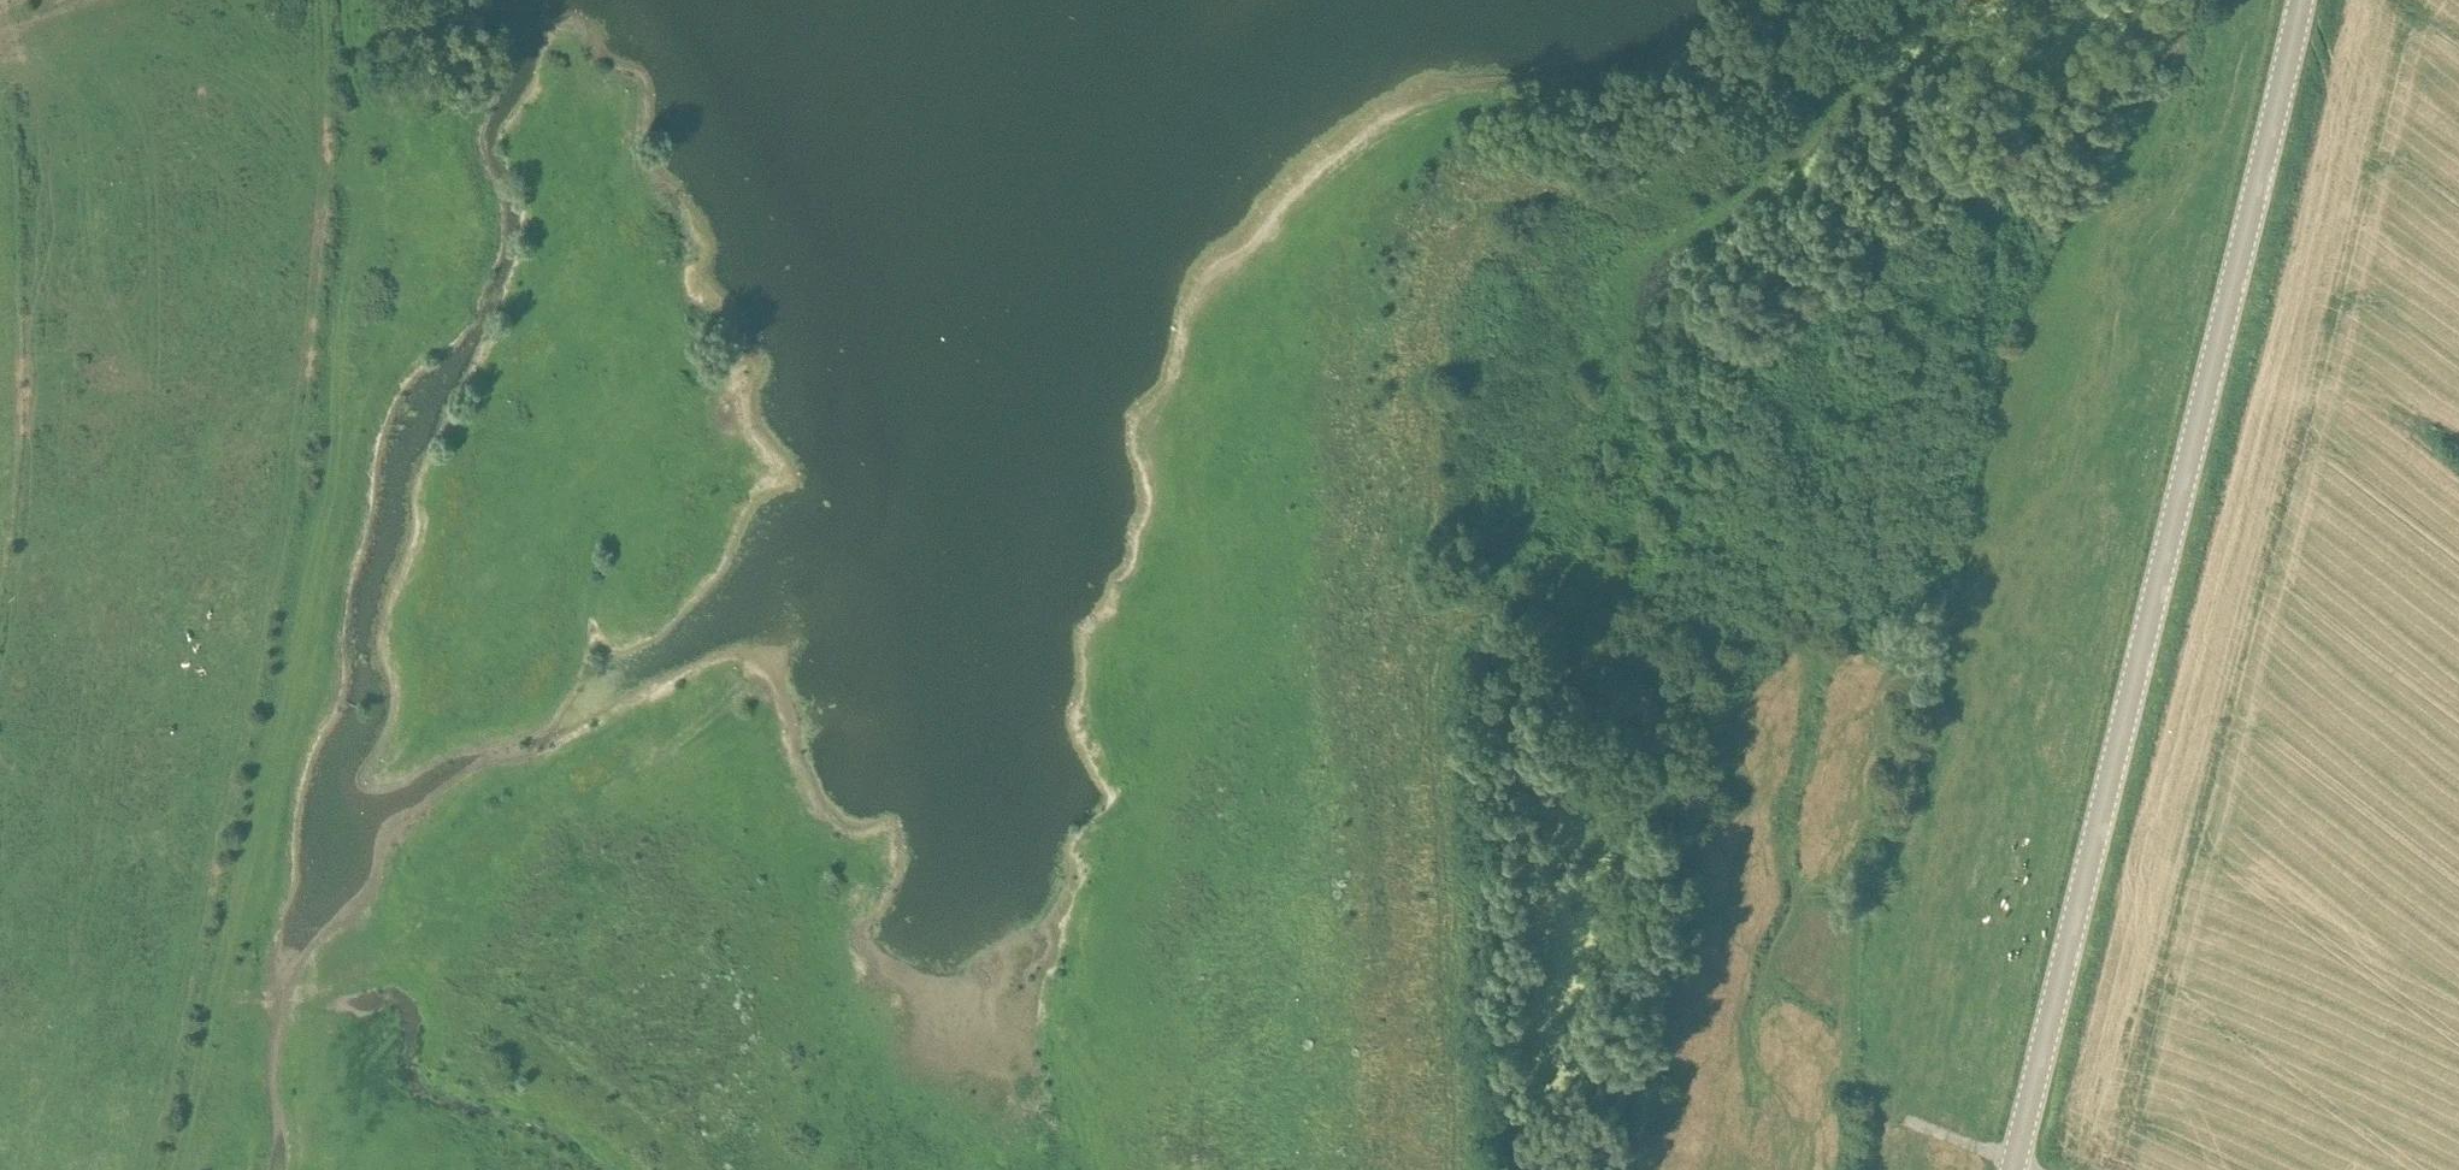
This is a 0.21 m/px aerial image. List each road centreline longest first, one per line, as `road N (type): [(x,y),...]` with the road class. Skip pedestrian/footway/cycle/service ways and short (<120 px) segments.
road 1 (unclassified): [(2299,0),(2012,1169)]
road 2 (track): [(169,1169),(202,1026)]

